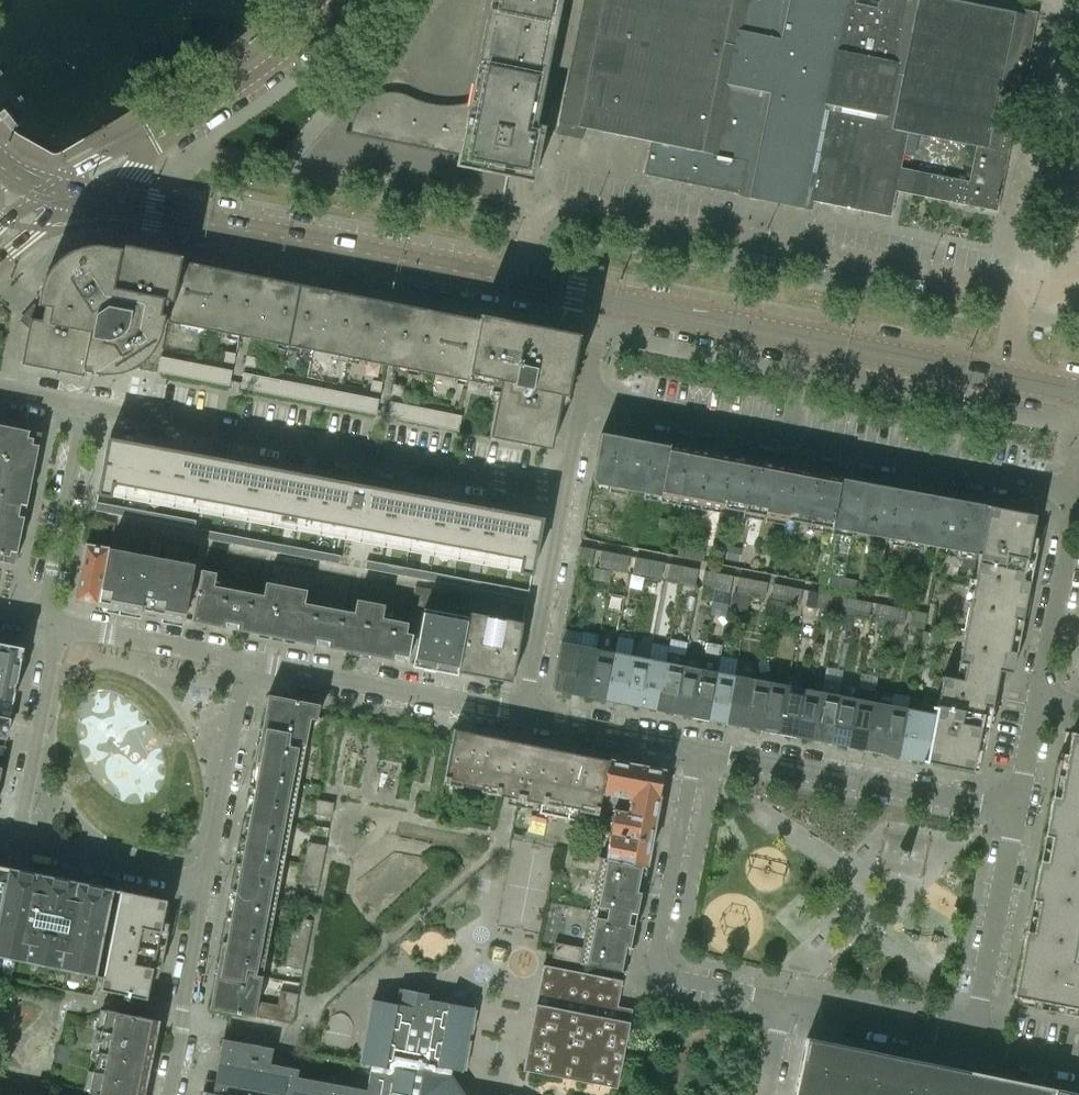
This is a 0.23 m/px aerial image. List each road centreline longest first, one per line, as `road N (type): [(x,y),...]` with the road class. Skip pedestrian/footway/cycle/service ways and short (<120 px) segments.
road 1 (residential): [(1009,378),(1017,327),(1009,300),(988,282),(562,198),(525,226),(515,282)]
road 2 (residential): [(1071,499),(586,399)]
road 3 (residential): [(83,405),(567,492)]
road 4 (tertiary): [(515,282),(69,197)]
road 5 (tertiary): [(1009,378),(606,300)]
road 6 (residential): [(693,746),(659,970),(784,1002)]
road 7 (residential): [(1013,807),(693,746)]
road 8 (residential): [(523,712),(245,662)]
road 9 (residential): [(973,1043),(1013,807)]
road 10 (residential): [(152,140),(283,54),(337,0)]
road 11 (residential): [(204,883),(245,662)]
road 12 (residential): [(523,712),(567,492)]
road 13 (residential): [(16,843),(53,653),(50,623)]
road 14 (residential): [(50,623),(47,591),(83,405)]
road 15 (residential): [(204,883),(170,1094)]
road 16 (residential): [(1033,699),(1071,499)]
road 17 (residential): [(245,662),(50,623)]
road 18 (residential): [(973,1043),(784,1002)]
road 19 (residential): [(16,843),(204,883)]
road 20 (residential): [(693,746),(523,712)]

